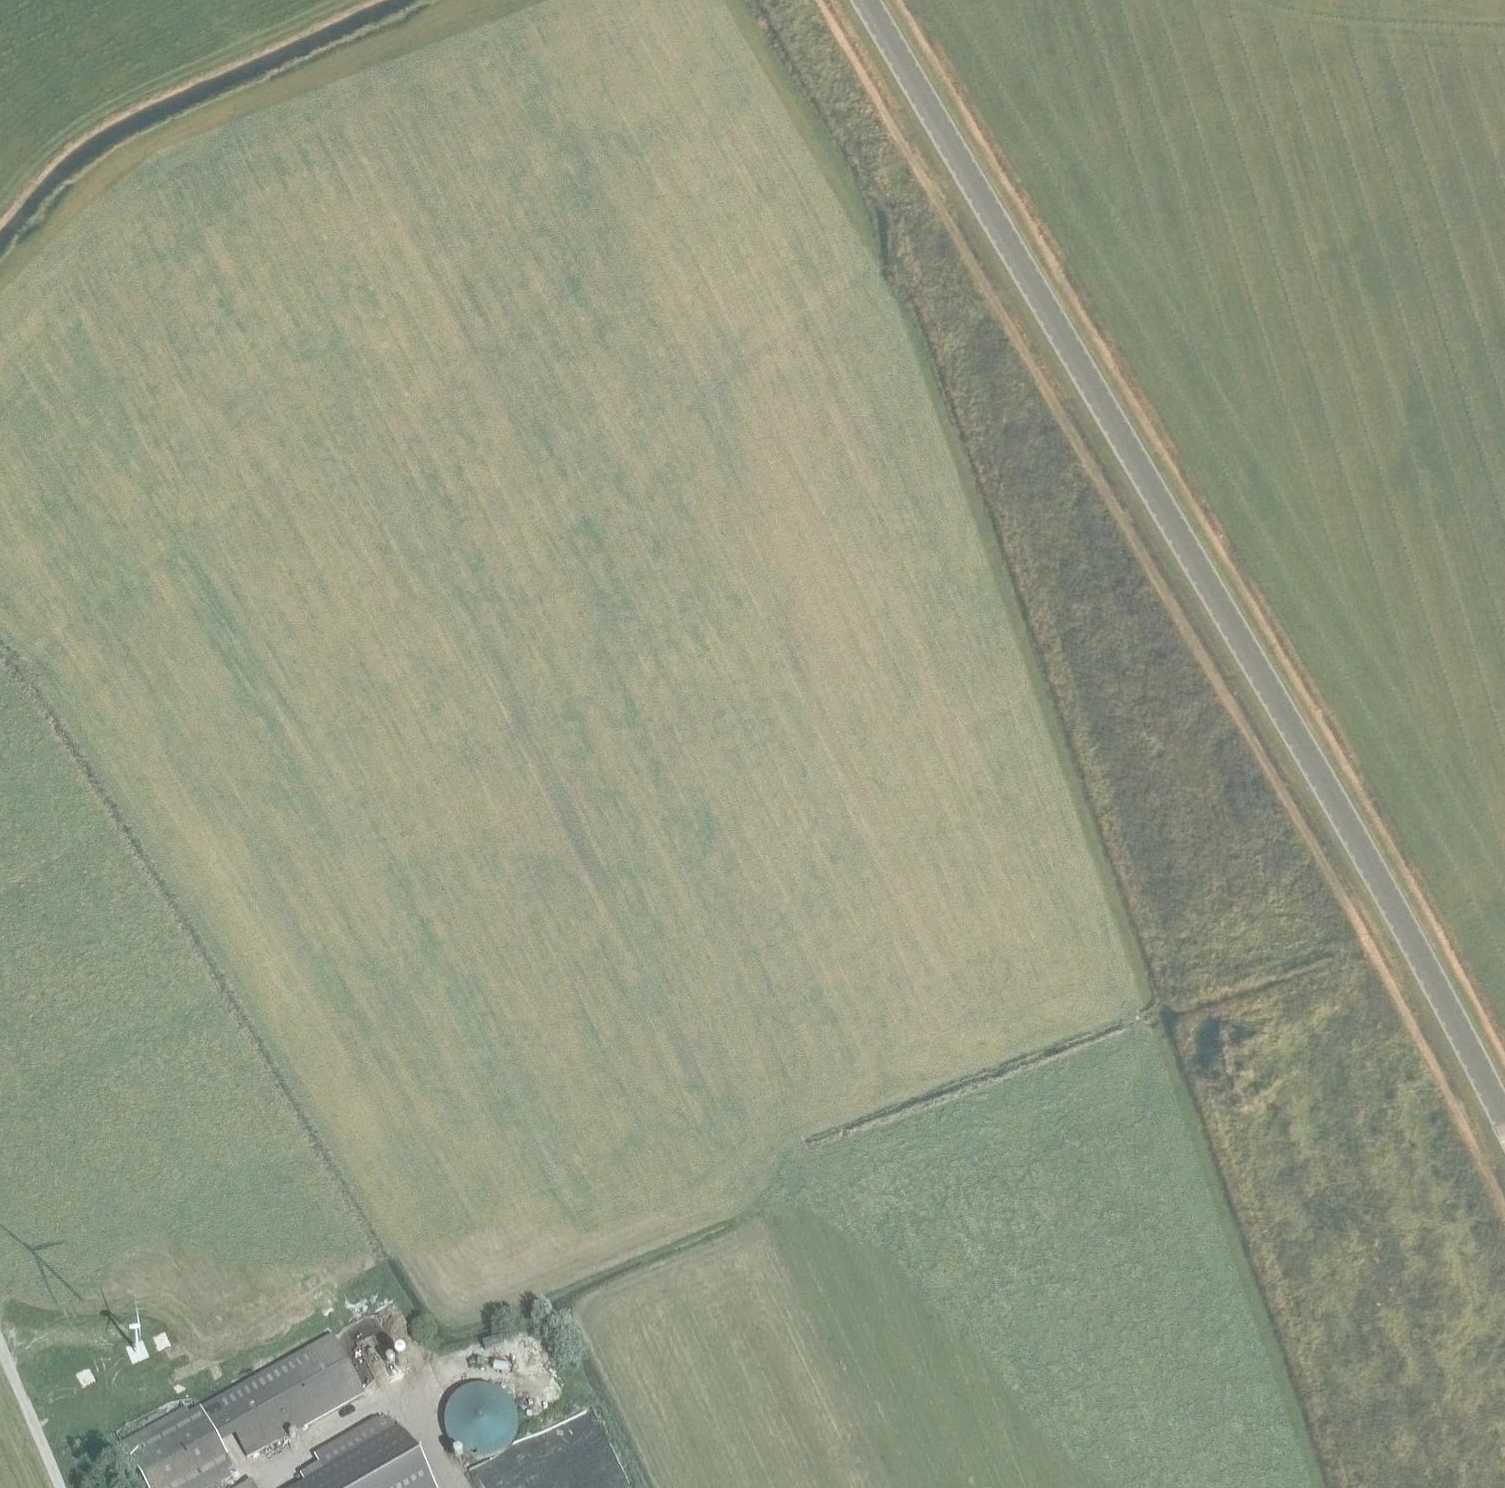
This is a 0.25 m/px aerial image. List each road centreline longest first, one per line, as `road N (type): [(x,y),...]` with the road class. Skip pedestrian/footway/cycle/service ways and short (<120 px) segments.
road 1 (secondary): [(1504,1116),(1441,982),(866,0)]
road 2 (track): [(59,1487),(0,1346)]

